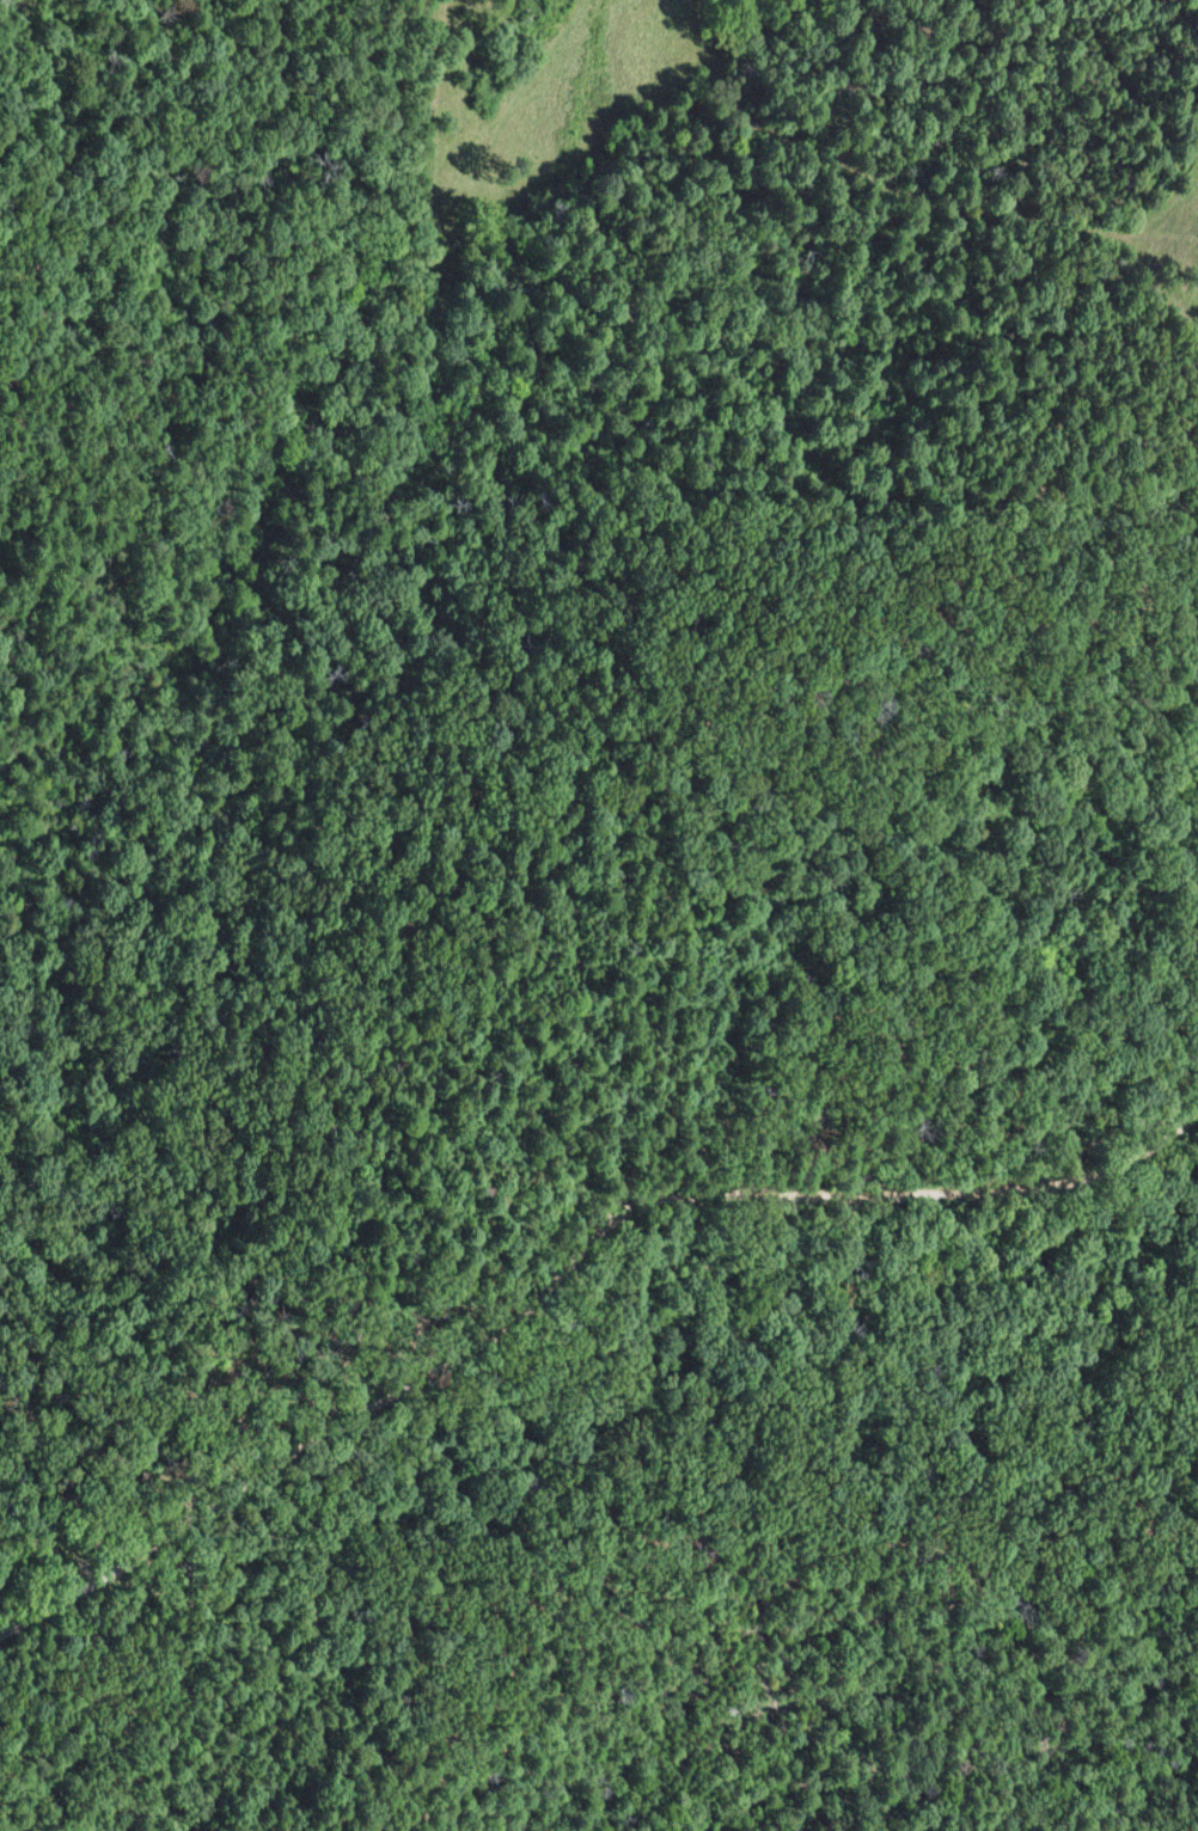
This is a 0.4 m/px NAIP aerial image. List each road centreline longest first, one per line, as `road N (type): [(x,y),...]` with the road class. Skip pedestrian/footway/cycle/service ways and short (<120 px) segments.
road 1 (residential): [(1197,1082),(1133,1158),(1032,1196),(618,1208),(395,1426),(96,1618),(0,1661)]

